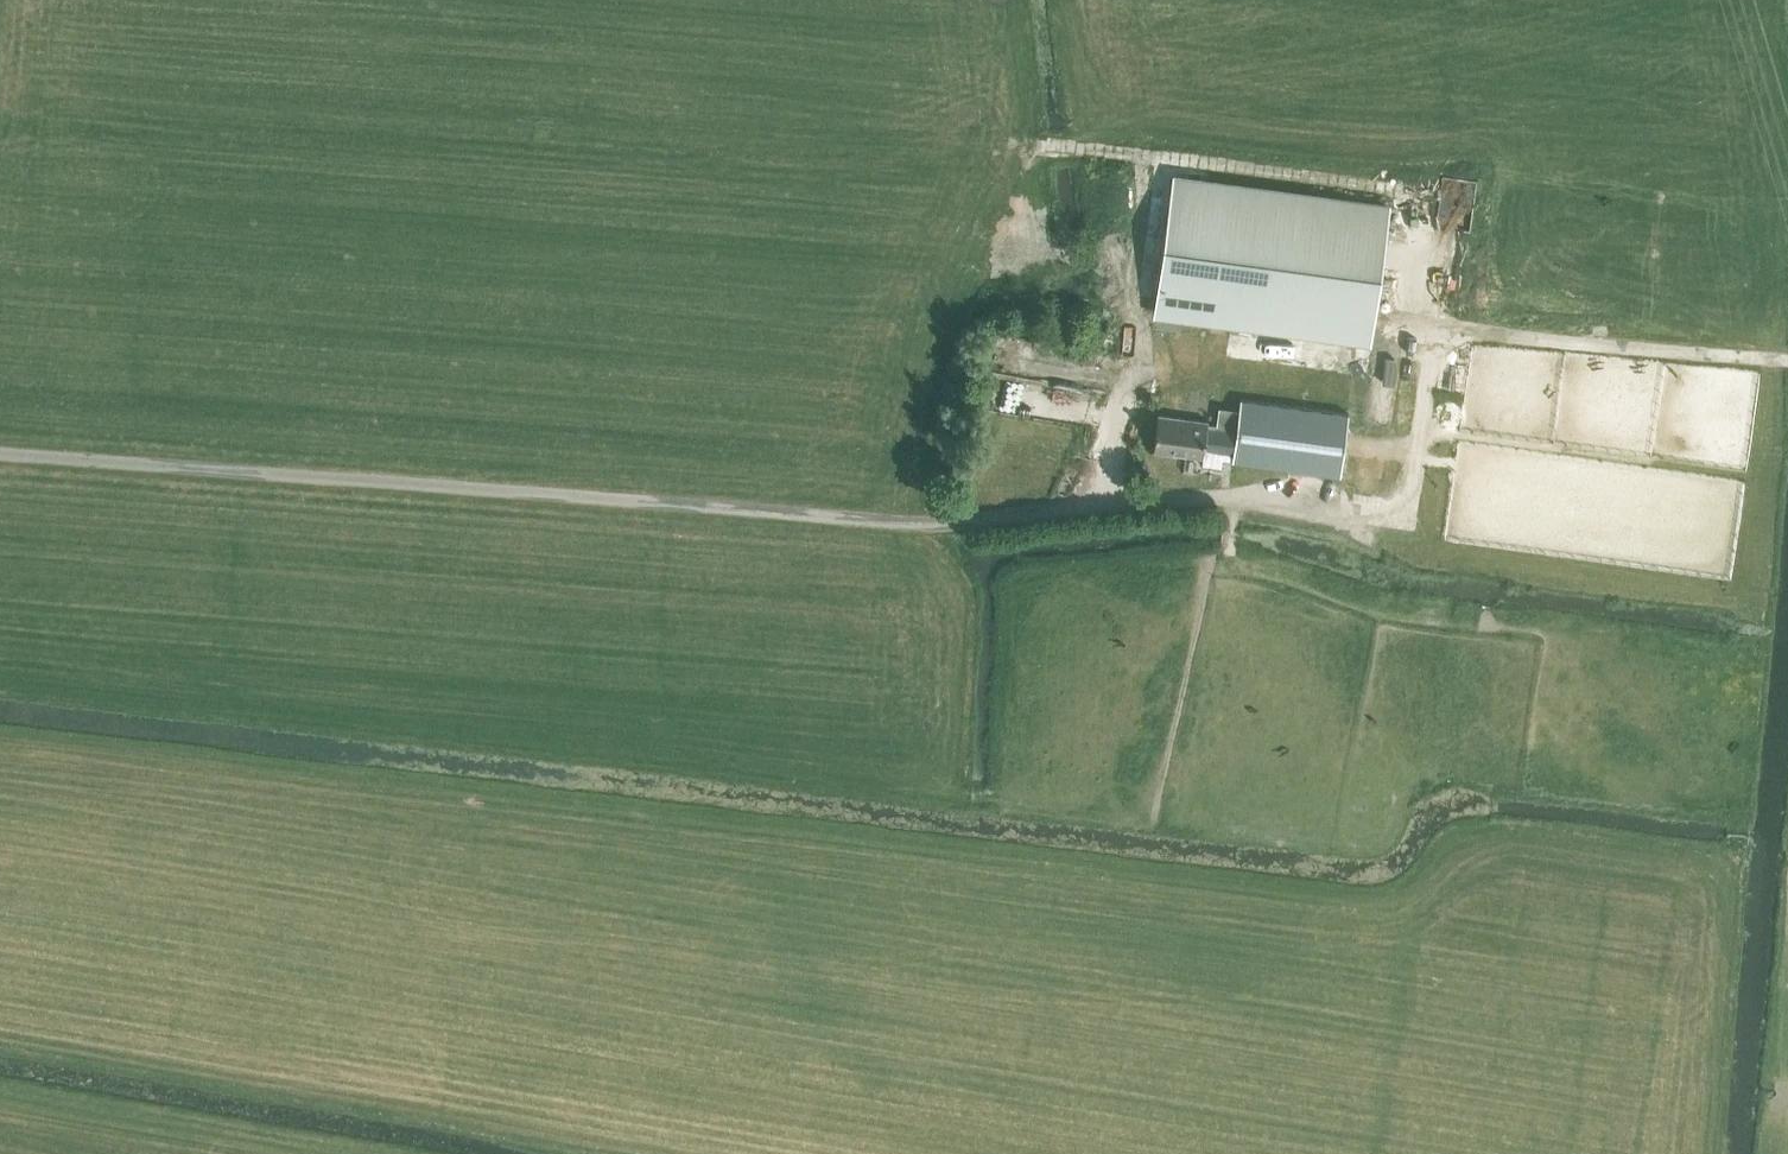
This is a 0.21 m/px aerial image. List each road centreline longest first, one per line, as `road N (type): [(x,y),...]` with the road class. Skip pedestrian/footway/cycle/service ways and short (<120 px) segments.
road 1 (track): [(1425,245),(1414,322),(1787,360)]
road 2 (track): [(1437,325),(1408,497),(1391,507),(1338,499)]

